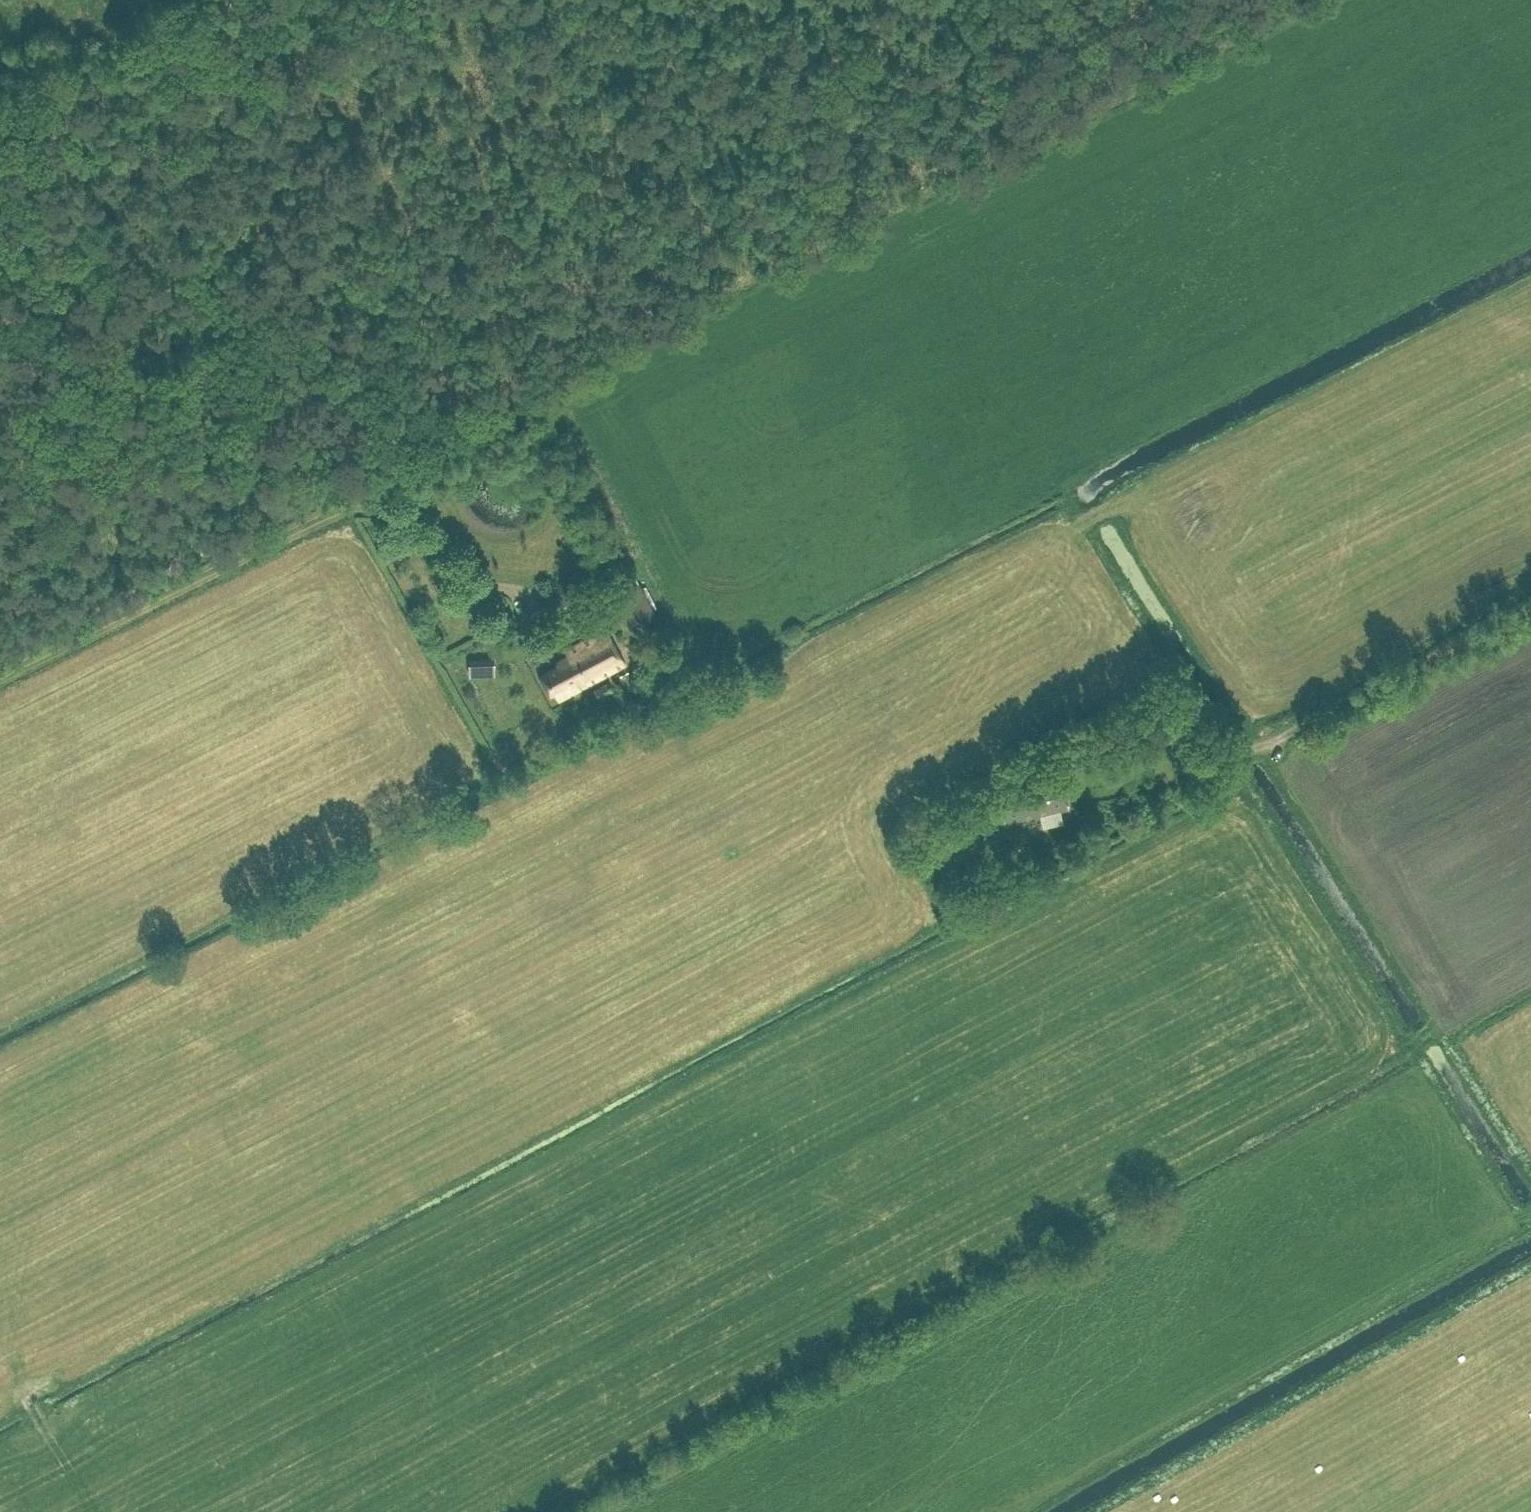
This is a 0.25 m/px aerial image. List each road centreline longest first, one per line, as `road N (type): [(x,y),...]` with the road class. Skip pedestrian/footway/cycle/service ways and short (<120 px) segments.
road 1 (track): [(458,572),(383,509),(348,503),(0,676)]

